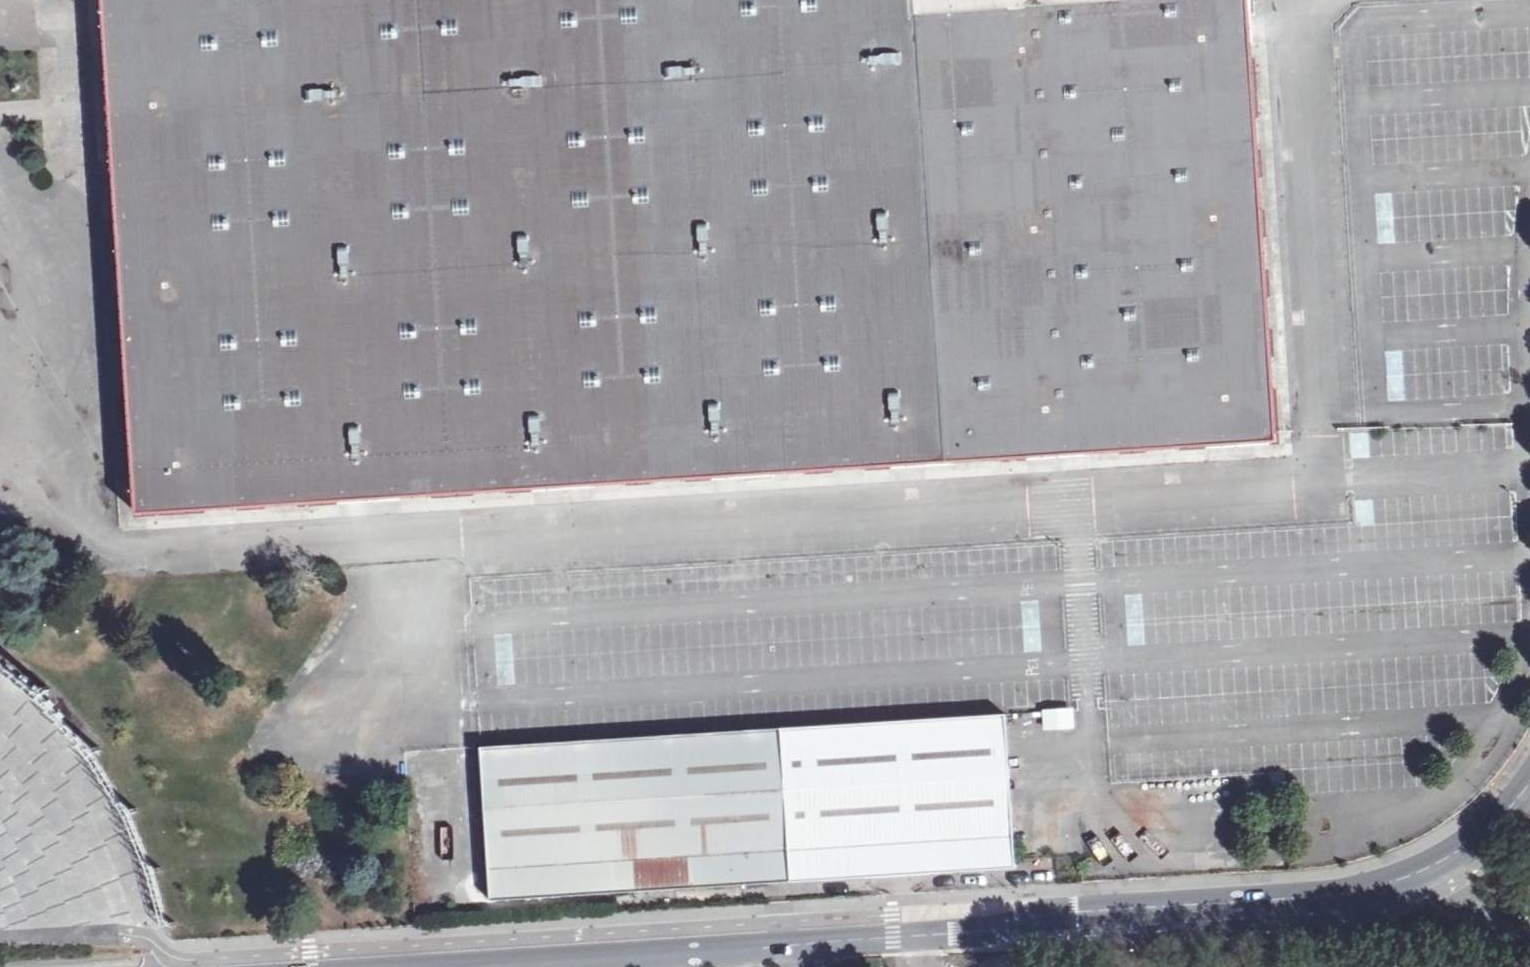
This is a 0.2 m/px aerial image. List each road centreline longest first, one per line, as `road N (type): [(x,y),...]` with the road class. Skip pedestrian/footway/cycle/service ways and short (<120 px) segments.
road 1 (unclassified): [(382,966),(1302,904),(1367,892),(1436,864),(1497,821),(1529,783)]

